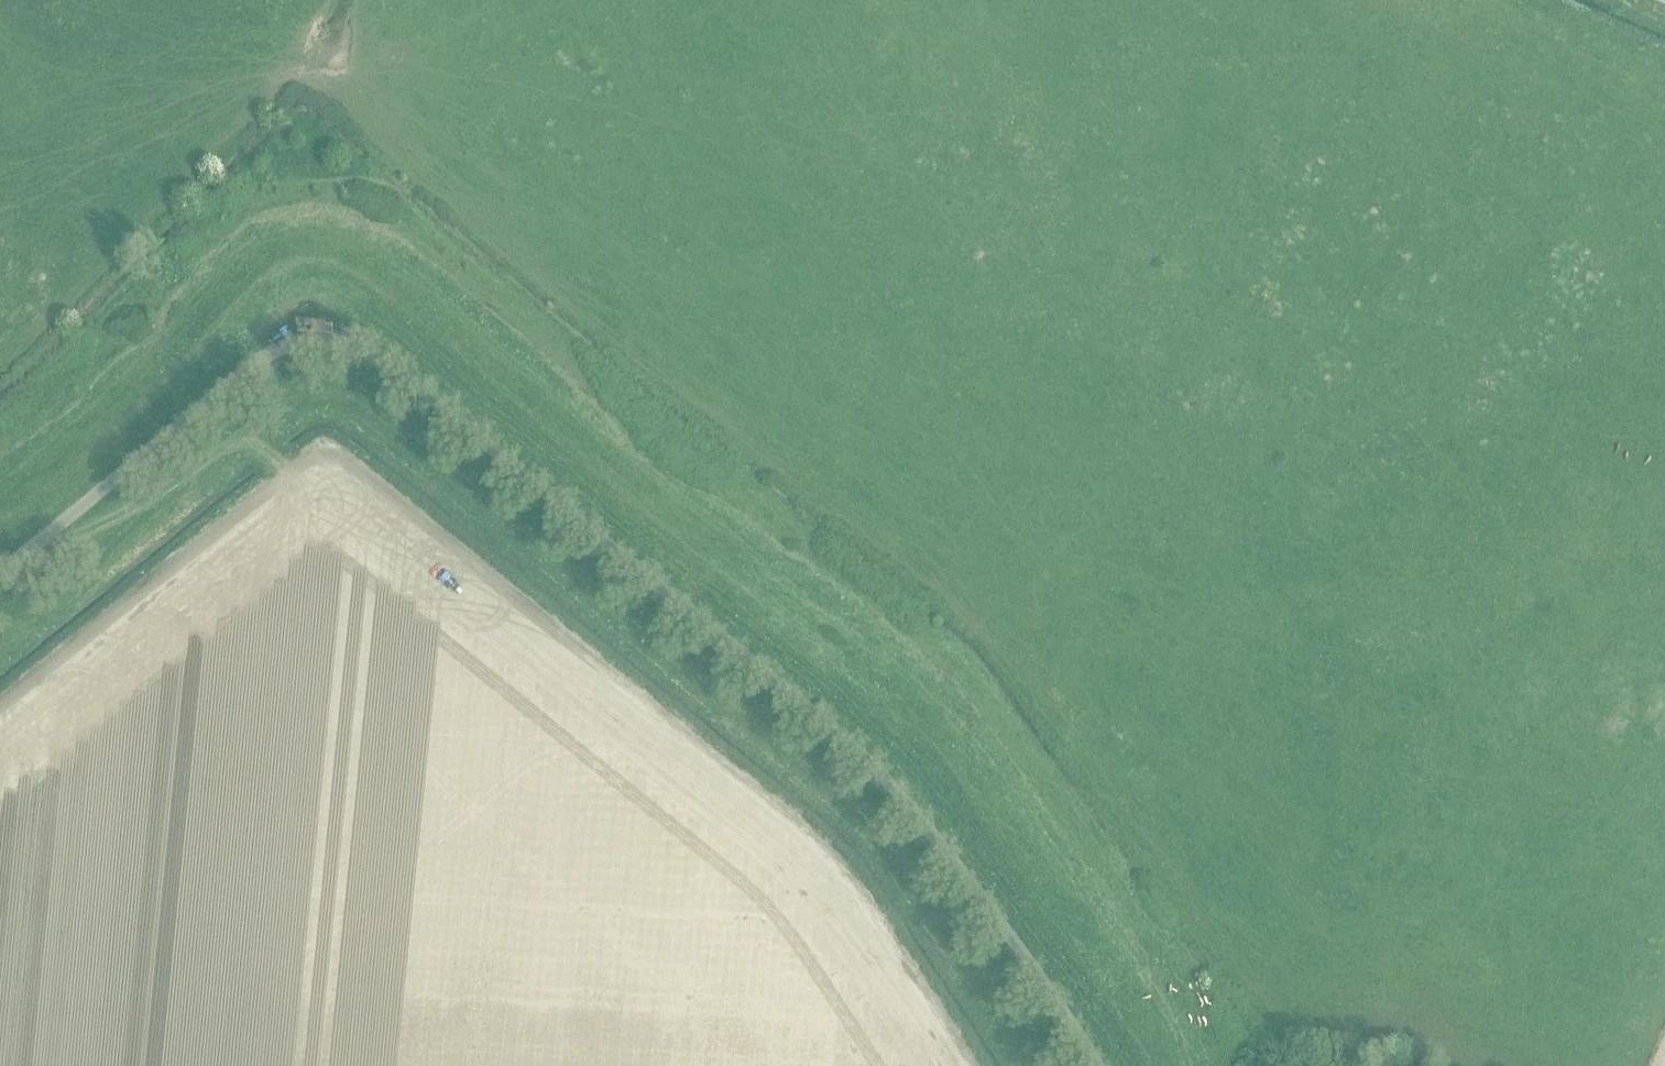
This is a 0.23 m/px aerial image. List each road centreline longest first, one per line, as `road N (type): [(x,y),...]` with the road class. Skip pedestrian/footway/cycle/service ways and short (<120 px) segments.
road 1 (unclassified): [(1103,1065),(942,840),(850,749),(376,354),(342,337),(289,341),(249,367),(0,570)]

